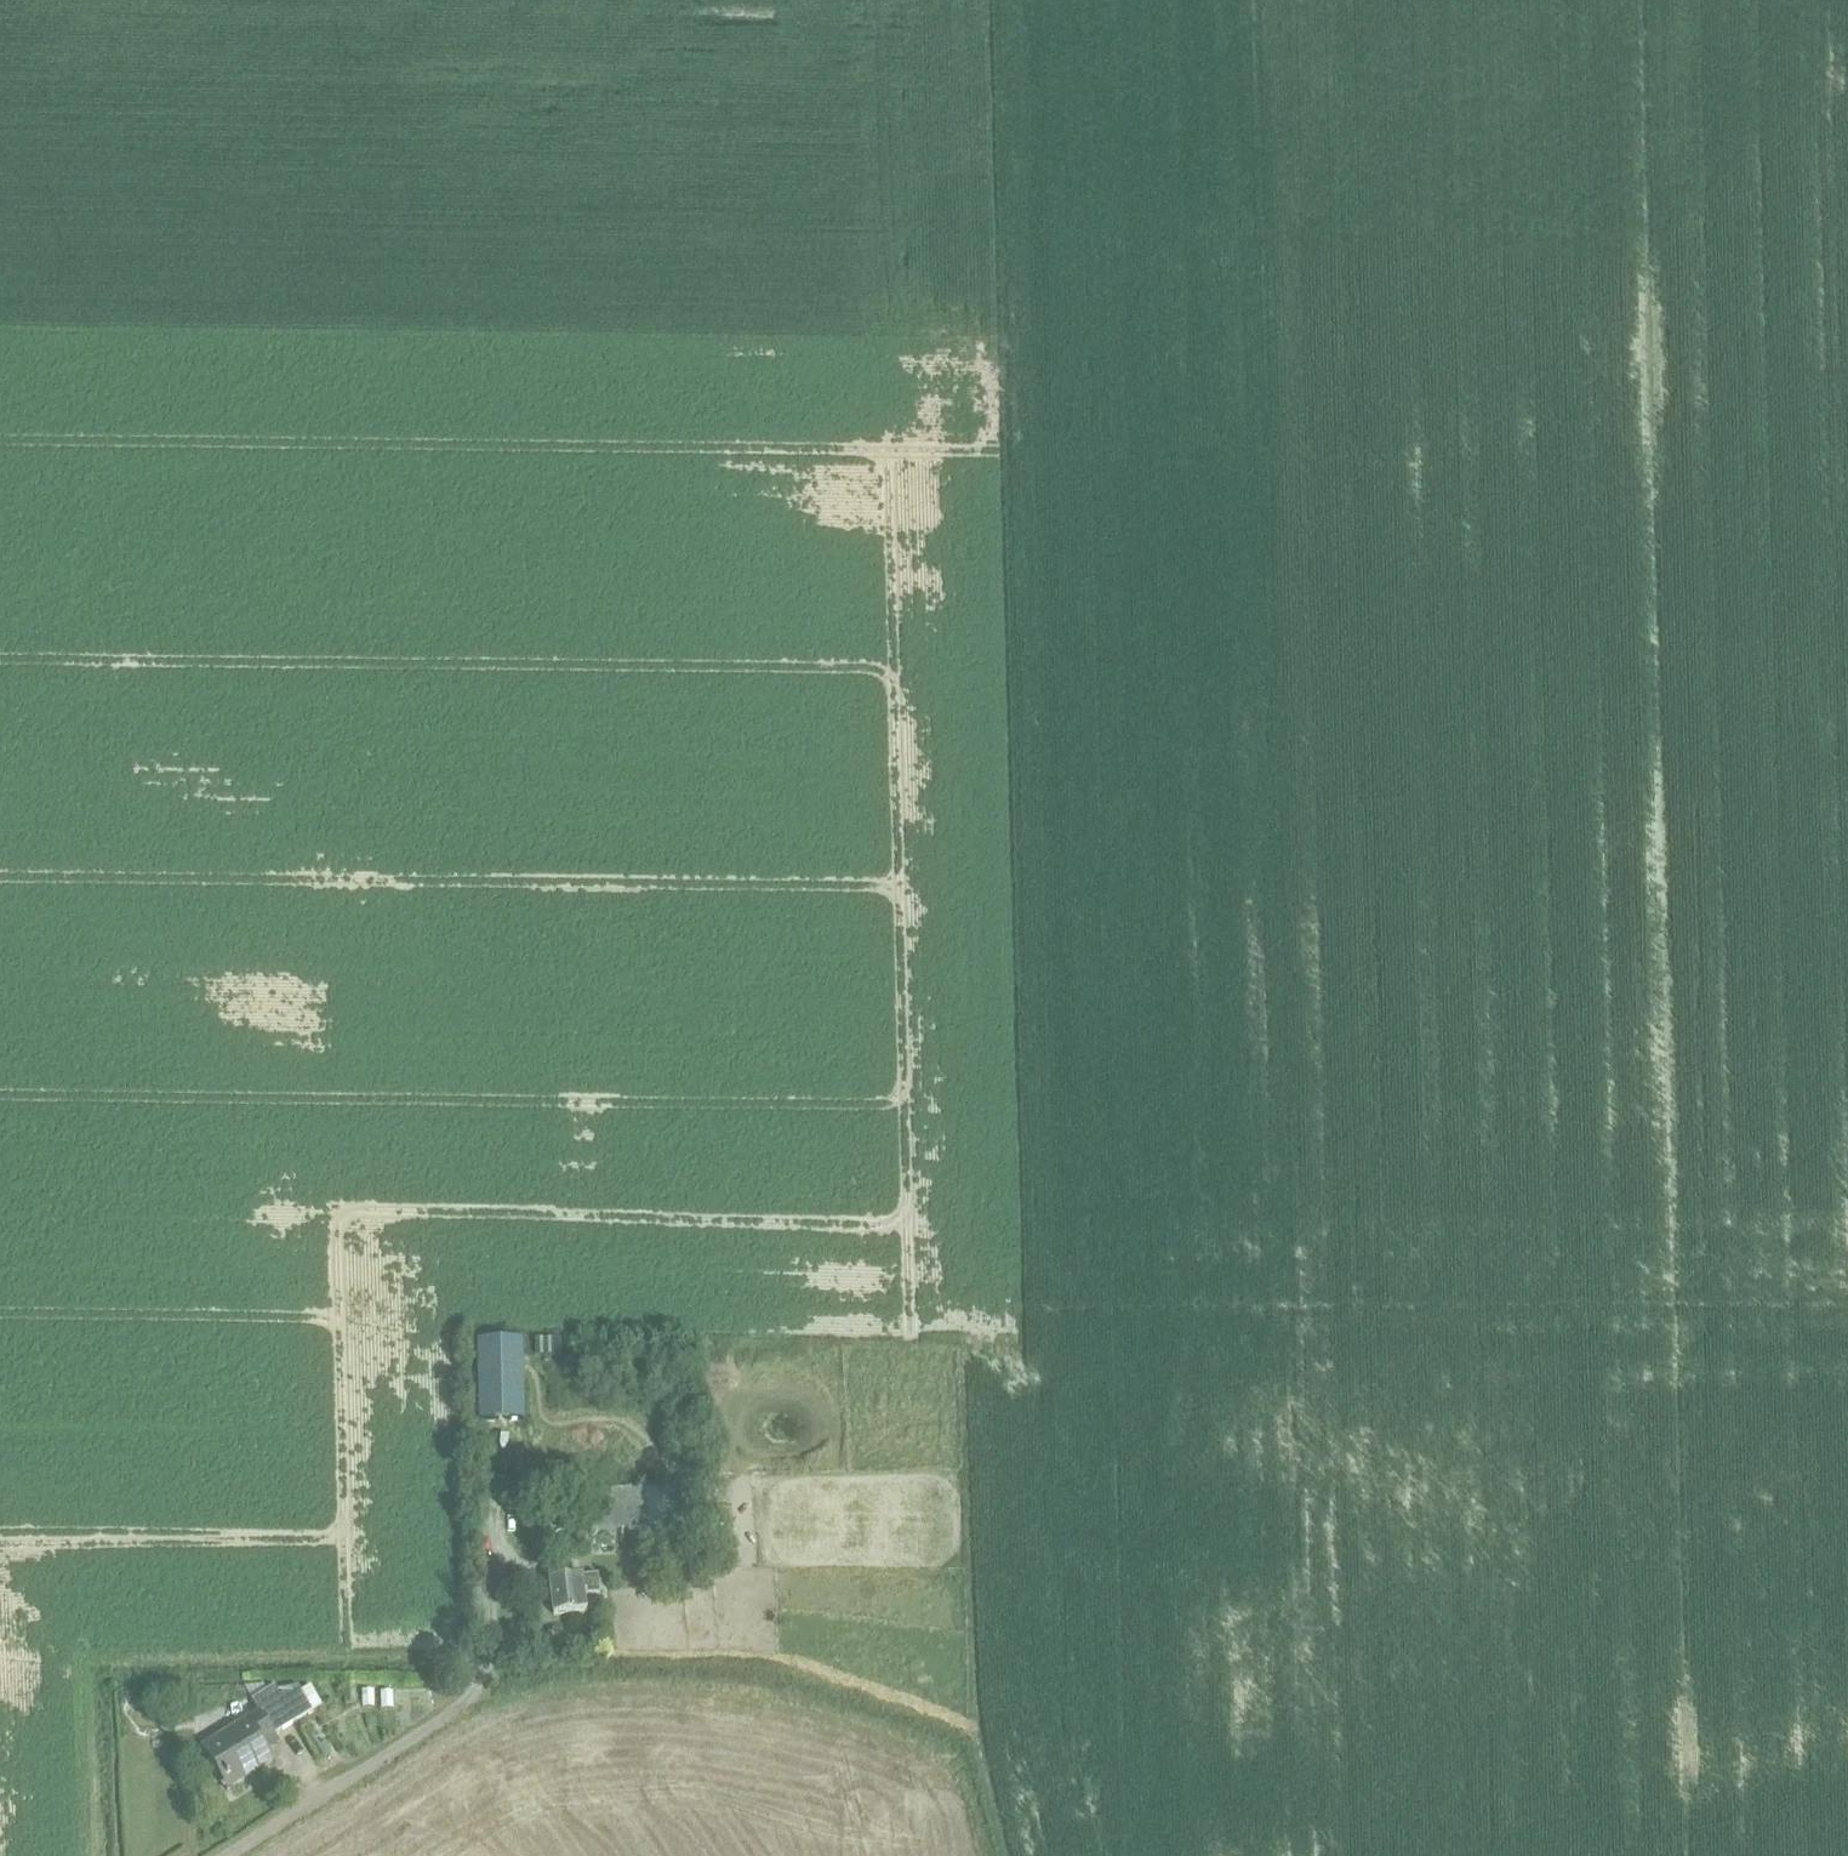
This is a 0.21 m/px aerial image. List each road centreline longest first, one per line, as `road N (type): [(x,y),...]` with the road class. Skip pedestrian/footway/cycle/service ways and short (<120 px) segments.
road 1 (unclassified): [(229,1855),(463,1706),(484,1683),(496,1640),(504,1490)]

